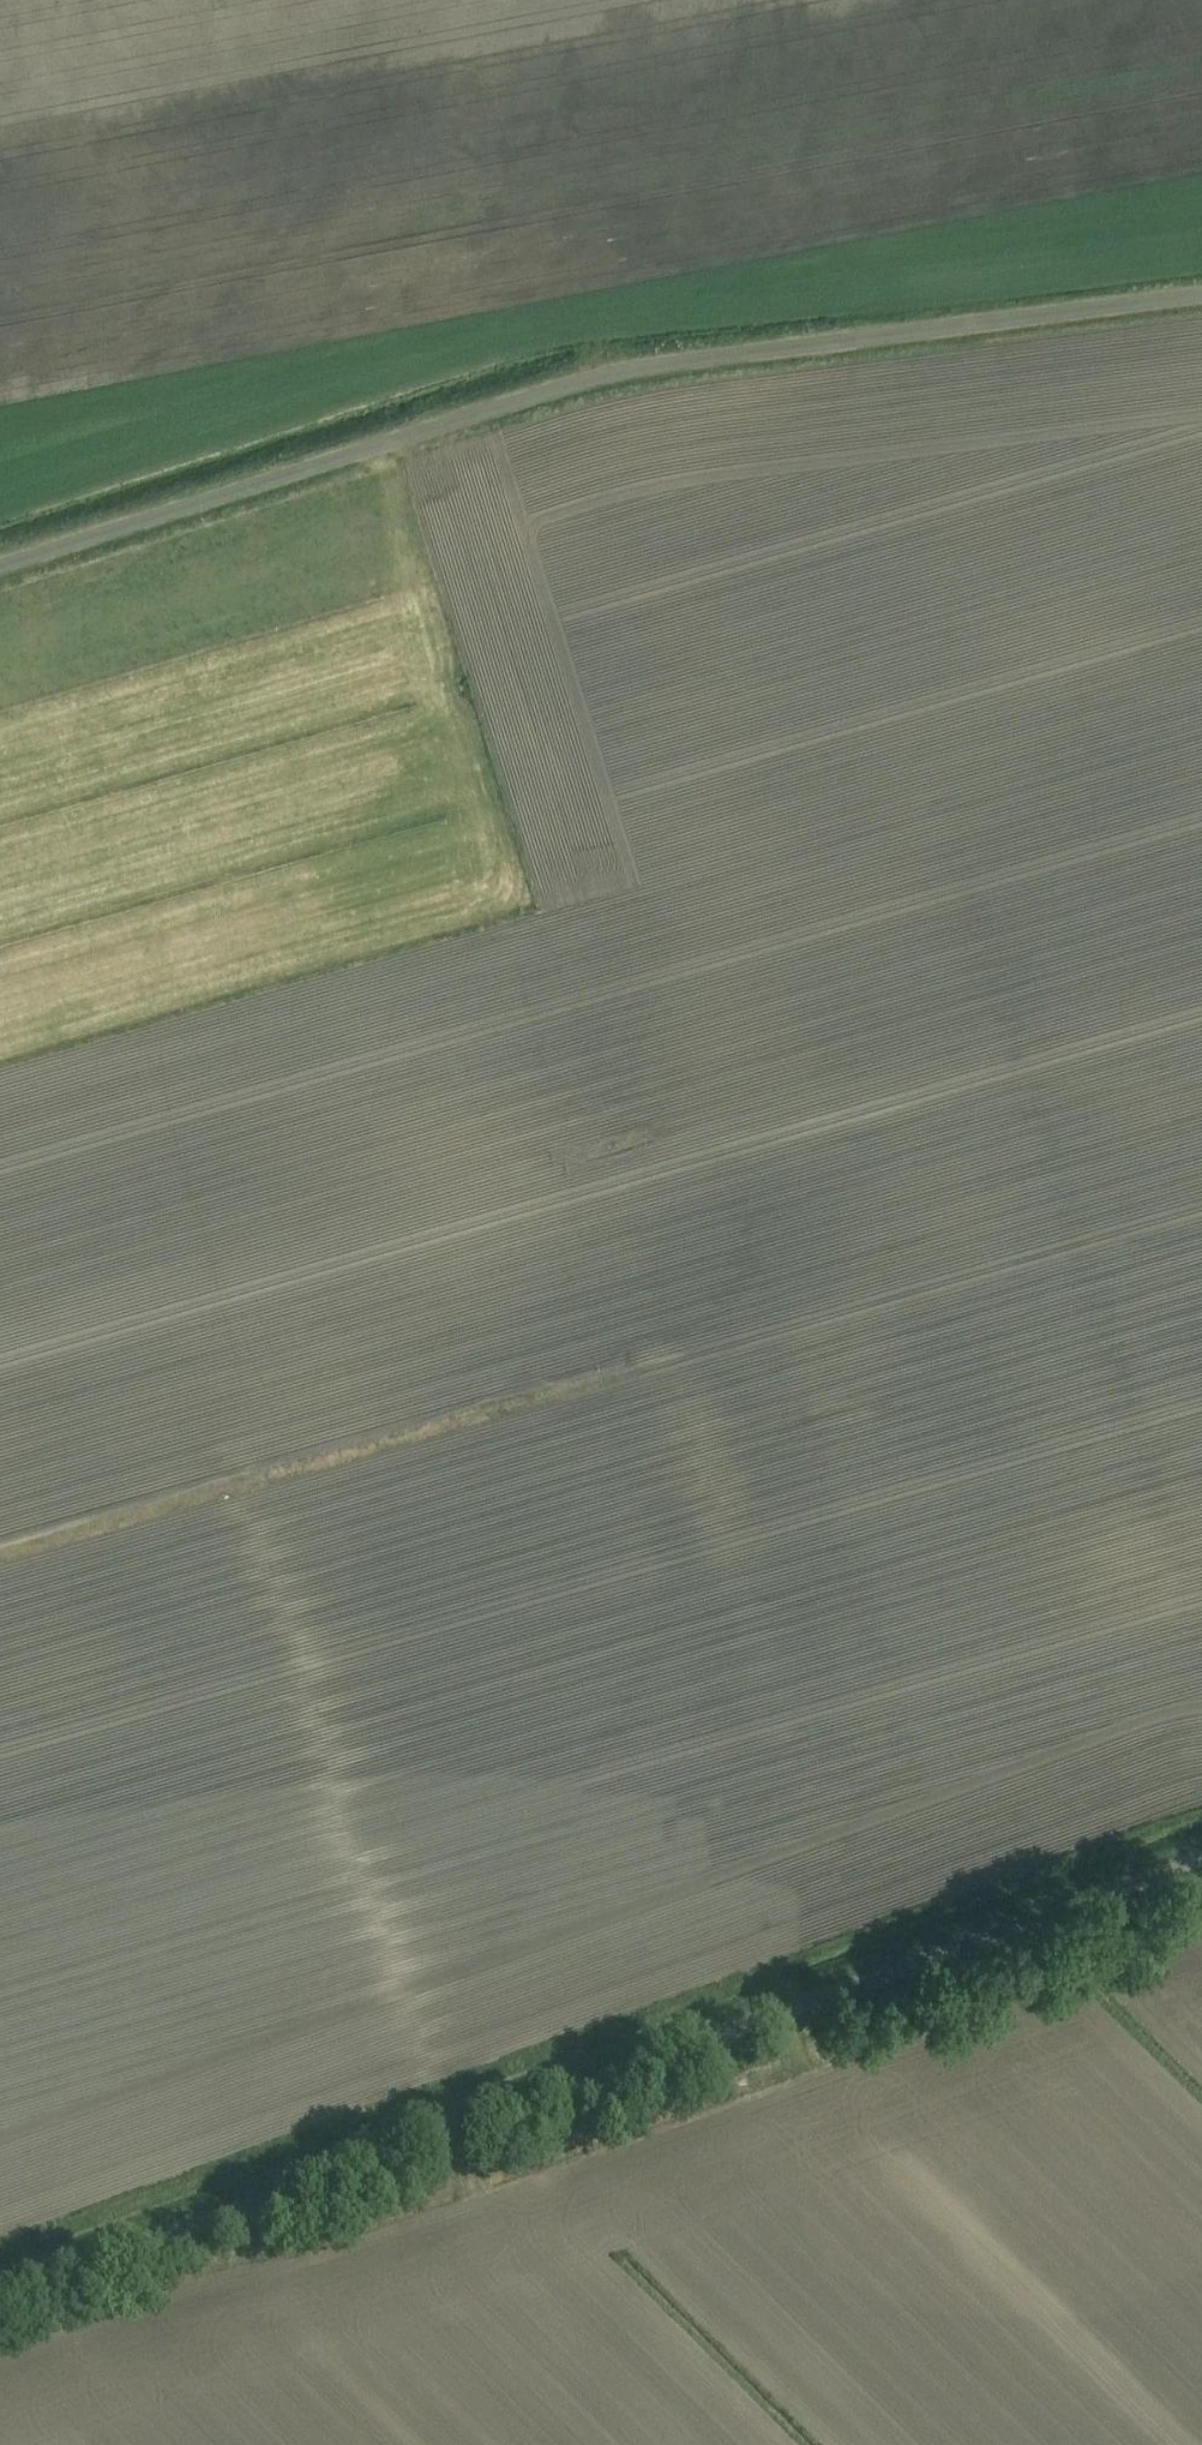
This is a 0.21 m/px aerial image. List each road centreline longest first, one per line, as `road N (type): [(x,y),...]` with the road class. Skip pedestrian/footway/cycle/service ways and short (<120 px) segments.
road 1 (unclassified): [(0,2295),(1201,1861)]
road 2 (unclassified): [(0,566),(596,377),(1201,294)]

